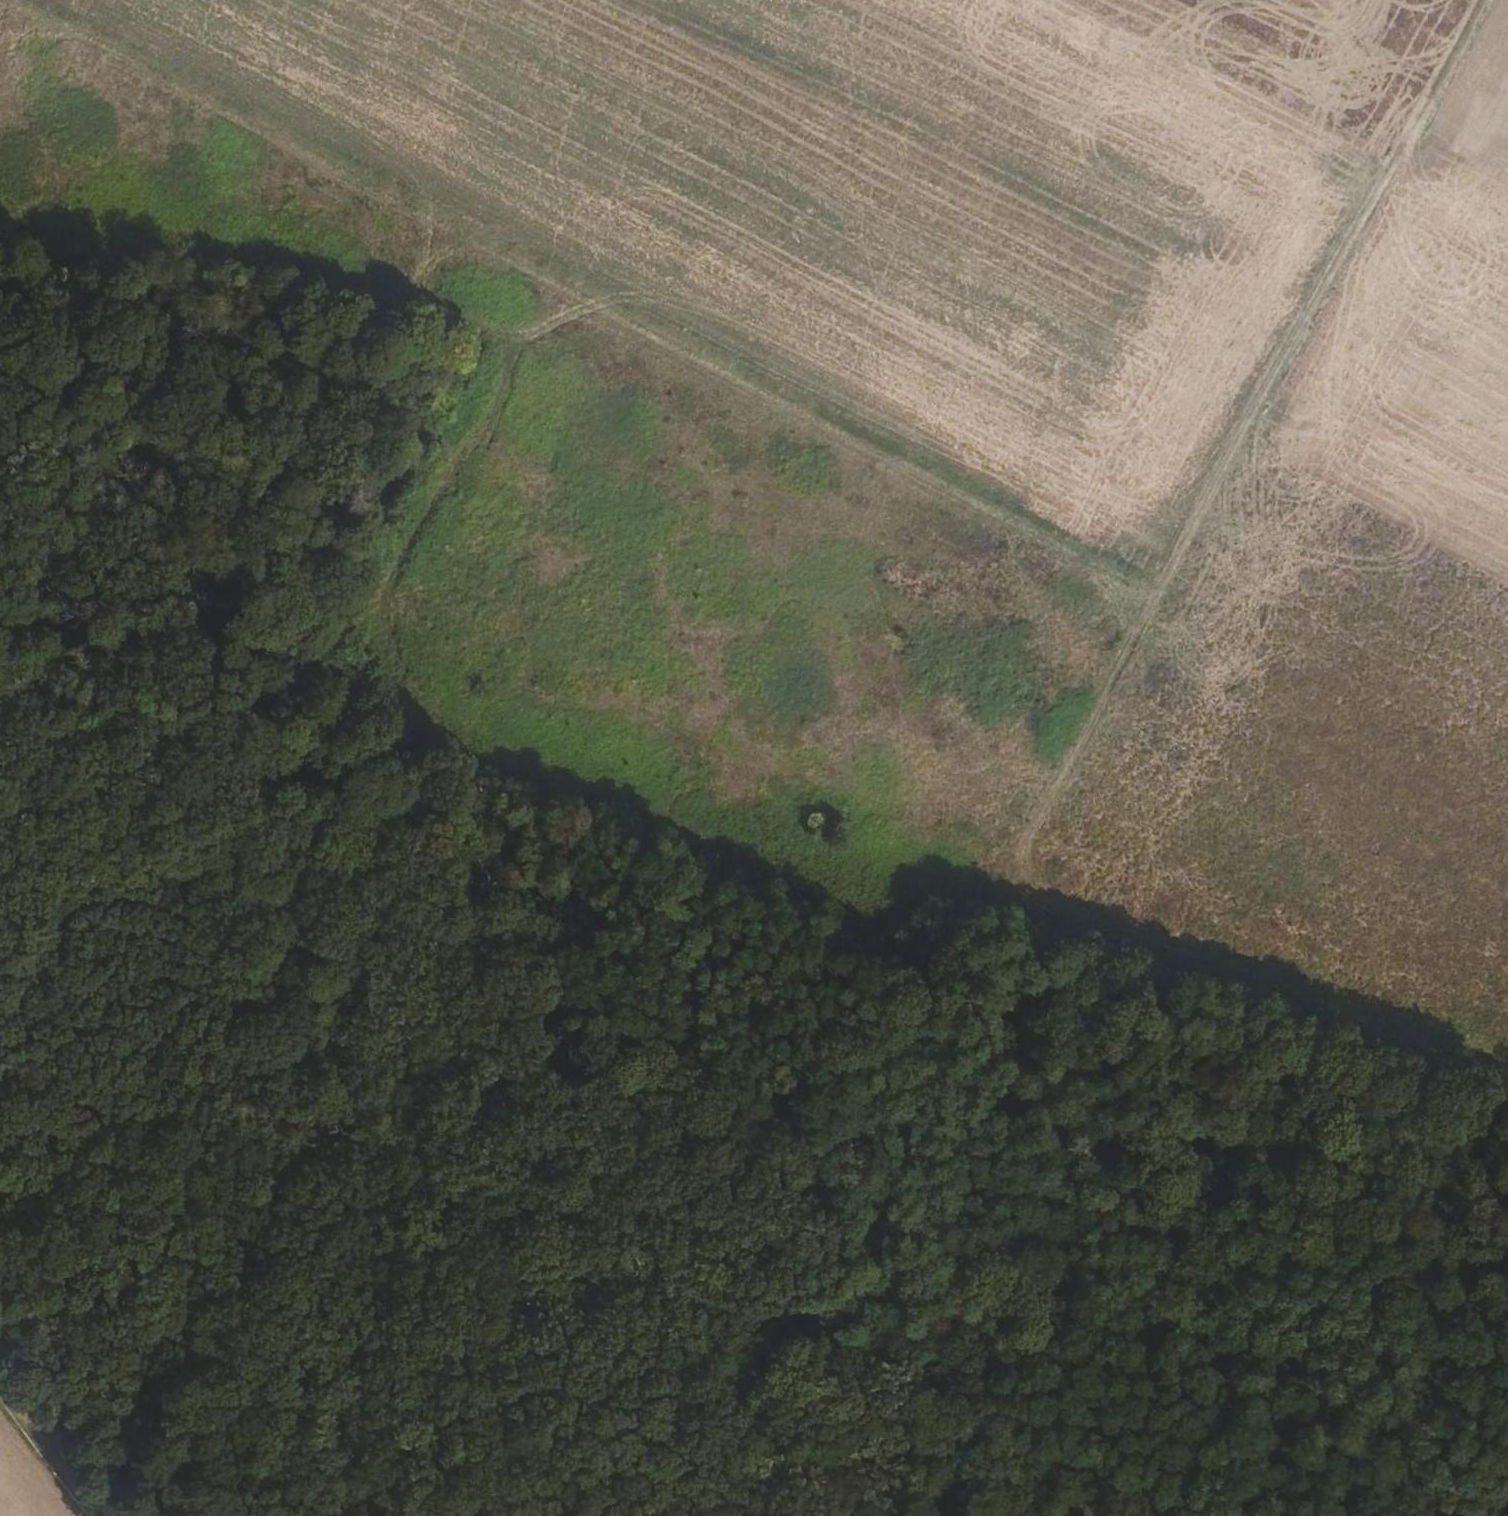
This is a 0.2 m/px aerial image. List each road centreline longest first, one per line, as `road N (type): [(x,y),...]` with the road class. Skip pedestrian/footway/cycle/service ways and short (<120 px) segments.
road 1 (track): [(1494,0),(996,870)]
road 2 (track): [(0,1385),(115,1515)]

